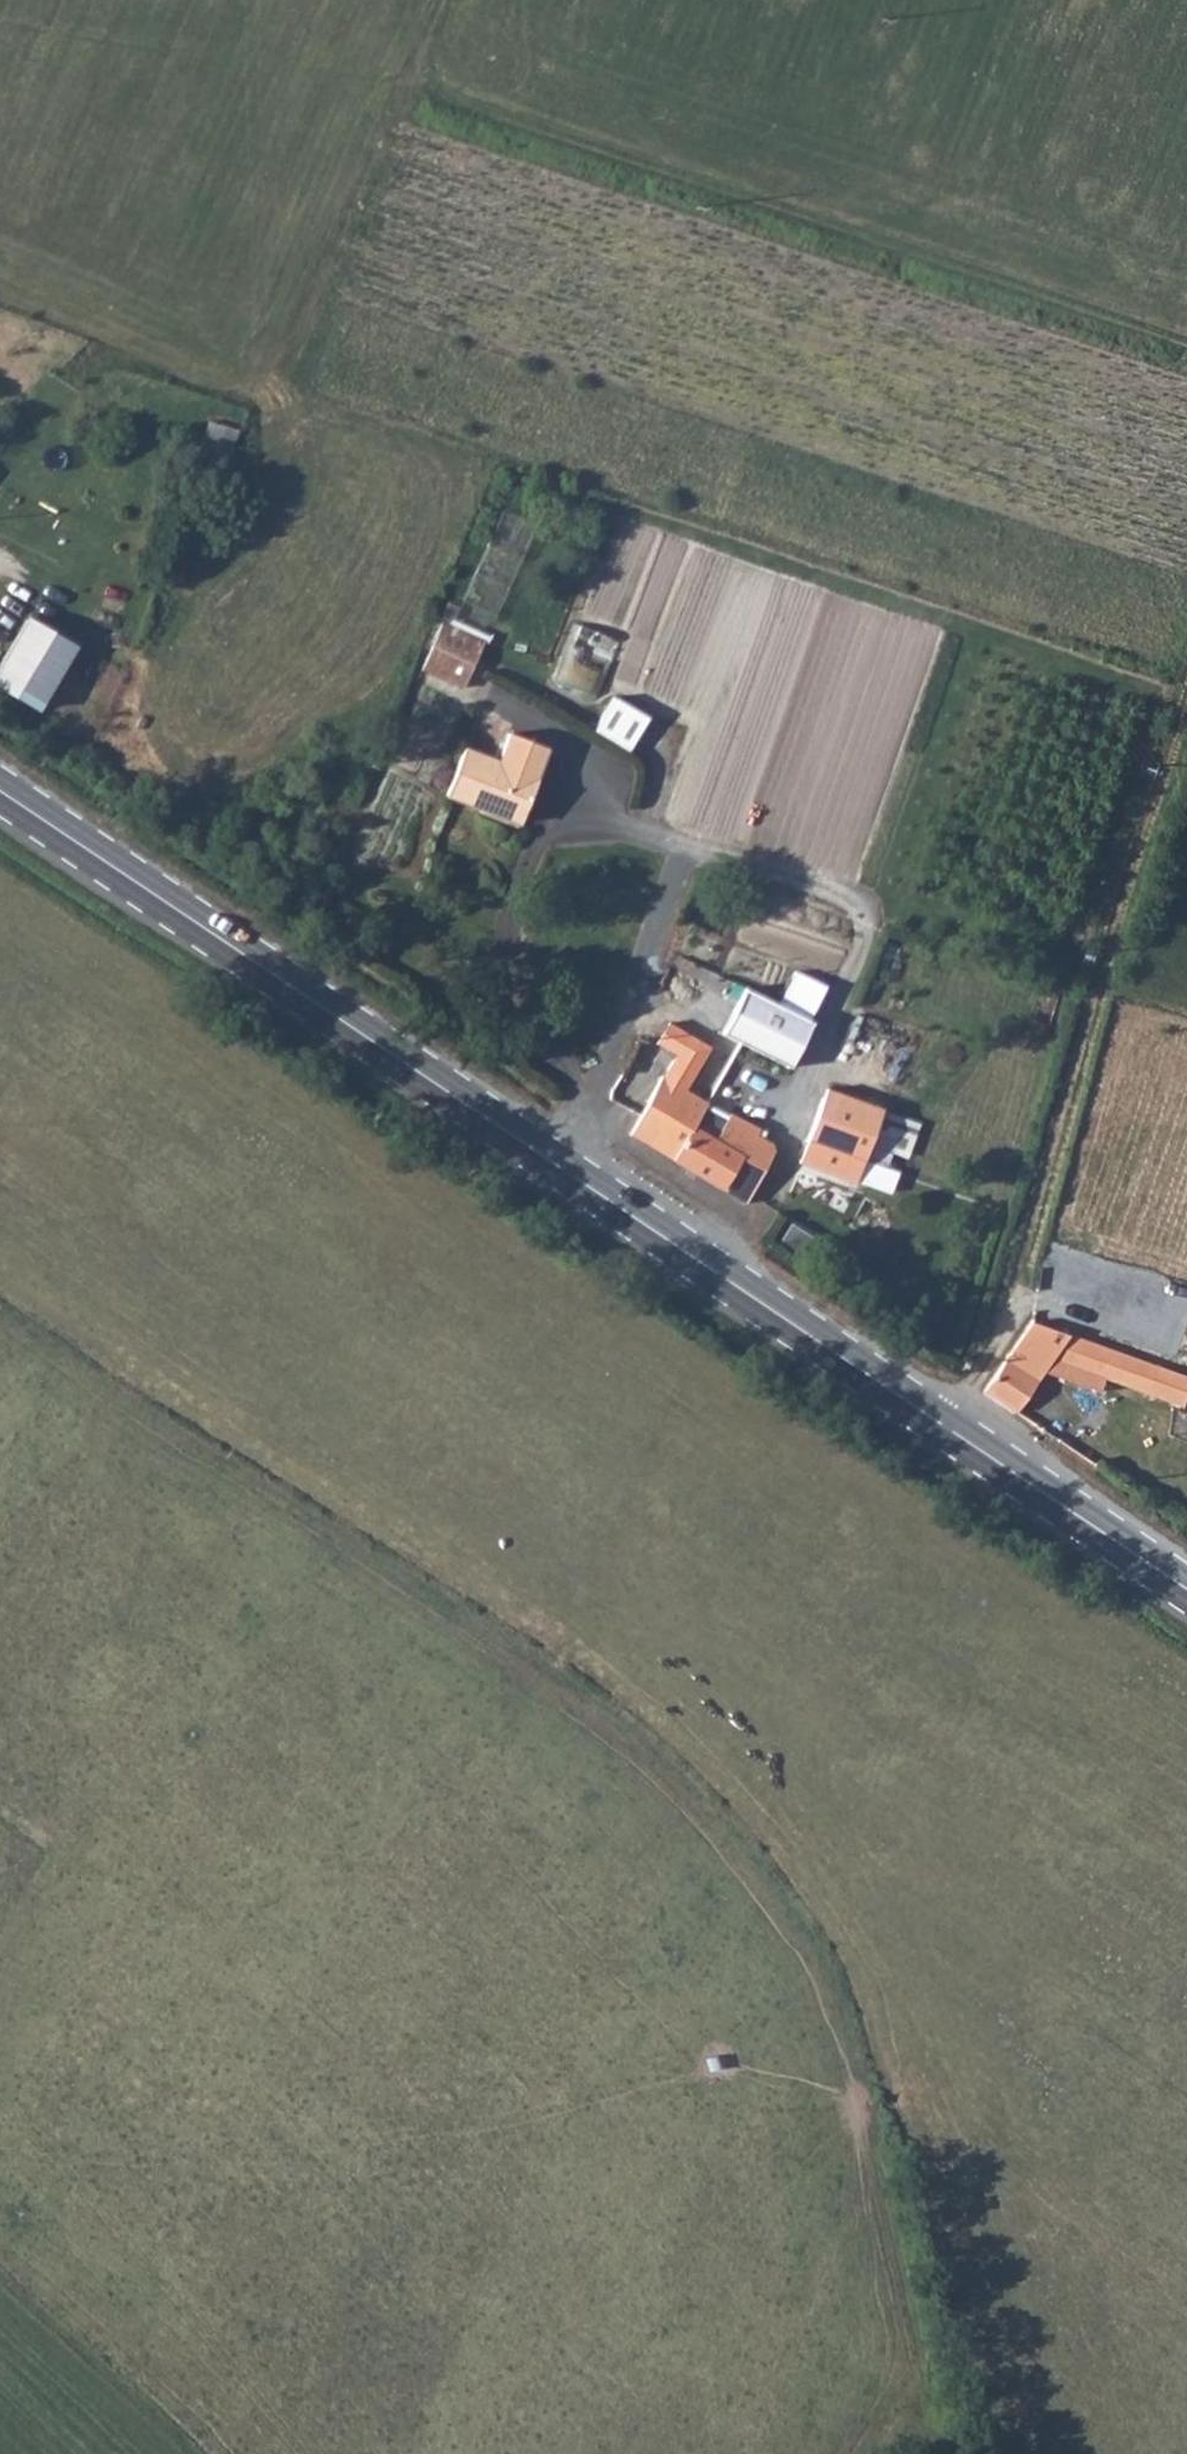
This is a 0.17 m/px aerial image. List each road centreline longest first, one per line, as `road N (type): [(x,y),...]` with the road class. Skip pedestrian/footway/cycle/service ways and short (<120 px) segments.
road 1 (primary): [(1186,1588),(0,788)]
road 2 (track): [(941,2453),(851,2101)]

